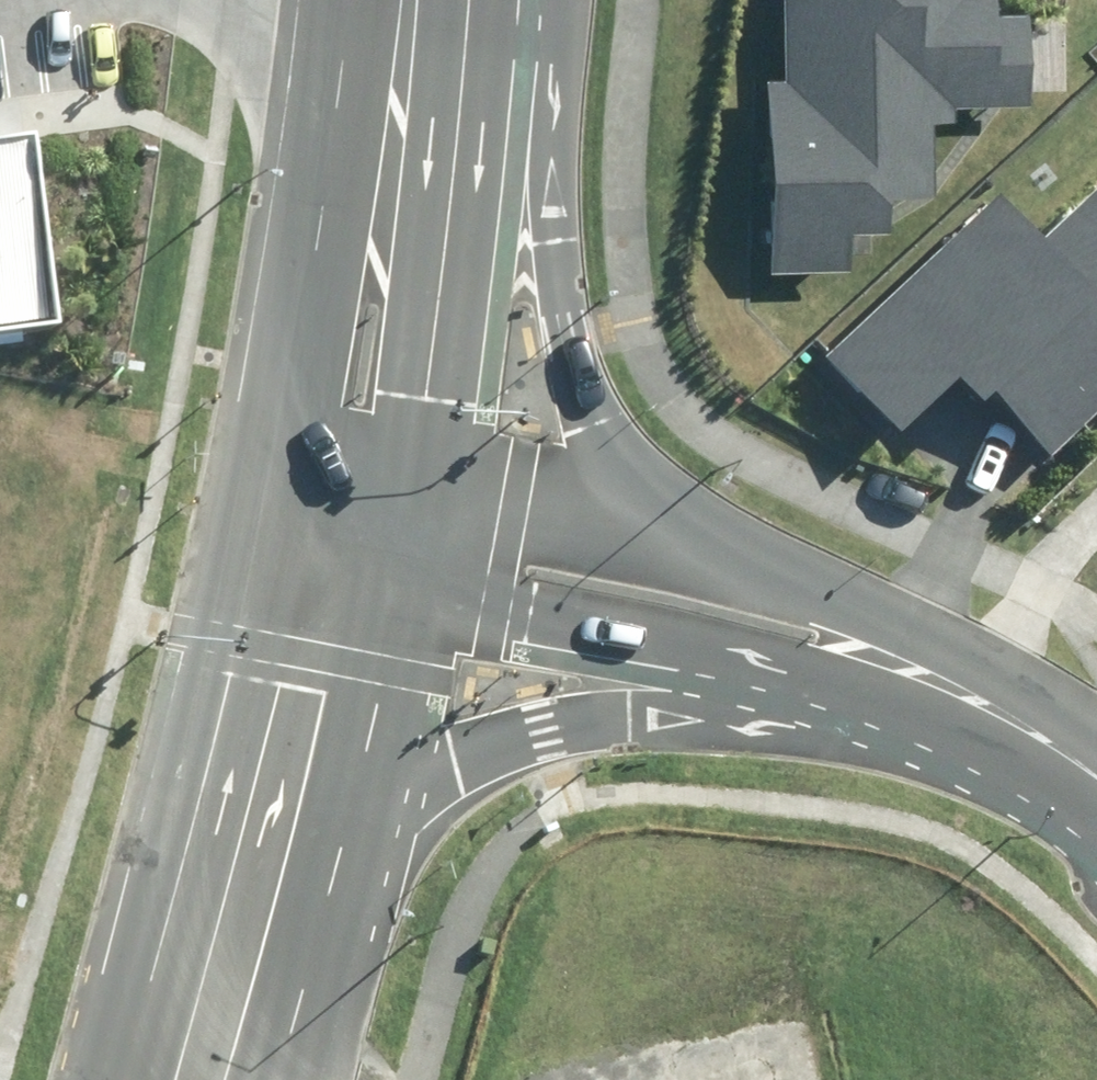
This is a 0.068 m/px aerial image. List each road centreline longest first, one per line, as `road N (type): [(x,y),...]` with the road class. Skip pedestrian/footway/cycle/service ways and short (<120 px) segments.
road 1 (secondary): [(459,26),(560,172),(582,335),(614,425),(778,576)]
road 2 (secondary): [(875,681),(647,711),(508,743),(469,765),(419,769),(331,839)]
road 3 (secondary): [(125,1079),(264,557)]
road 4 (tertiary): [(875,681),(769,651),(386,581)]
road 5 (secondary): [(286,463),(354,0)]
road 6 (secondary): [(459,26),(428,397),(408,487)]
road 7 (tertiary): [(408,487),(556,516),(778,576)]
road 8 (tertiary): [(778,576),(1057,728)]
road 9 (secondary): [(386,581),(331,839)]
road 10 (secondary): [(331,839),(269,1079)]
road 11 (tertiary): [(1057,728),(875,681)]
road 12 (tertiary): [(286,463),(408,487)]
road 13 (tertiary): [(386,581),(264,557)]

